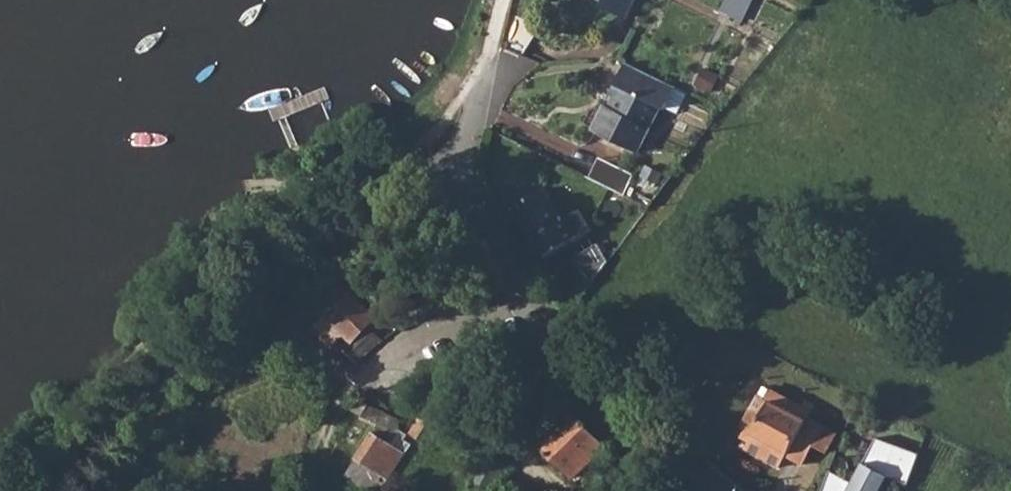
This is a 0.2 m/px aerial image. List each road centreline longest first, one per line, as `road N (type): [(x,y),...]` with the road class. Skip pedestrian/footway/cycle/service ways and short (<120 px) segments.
road 1 (residential): [(452,174),(601,403),(668,473),(704,490)]
road 2 (residential): [(452,174),(491,54)]

